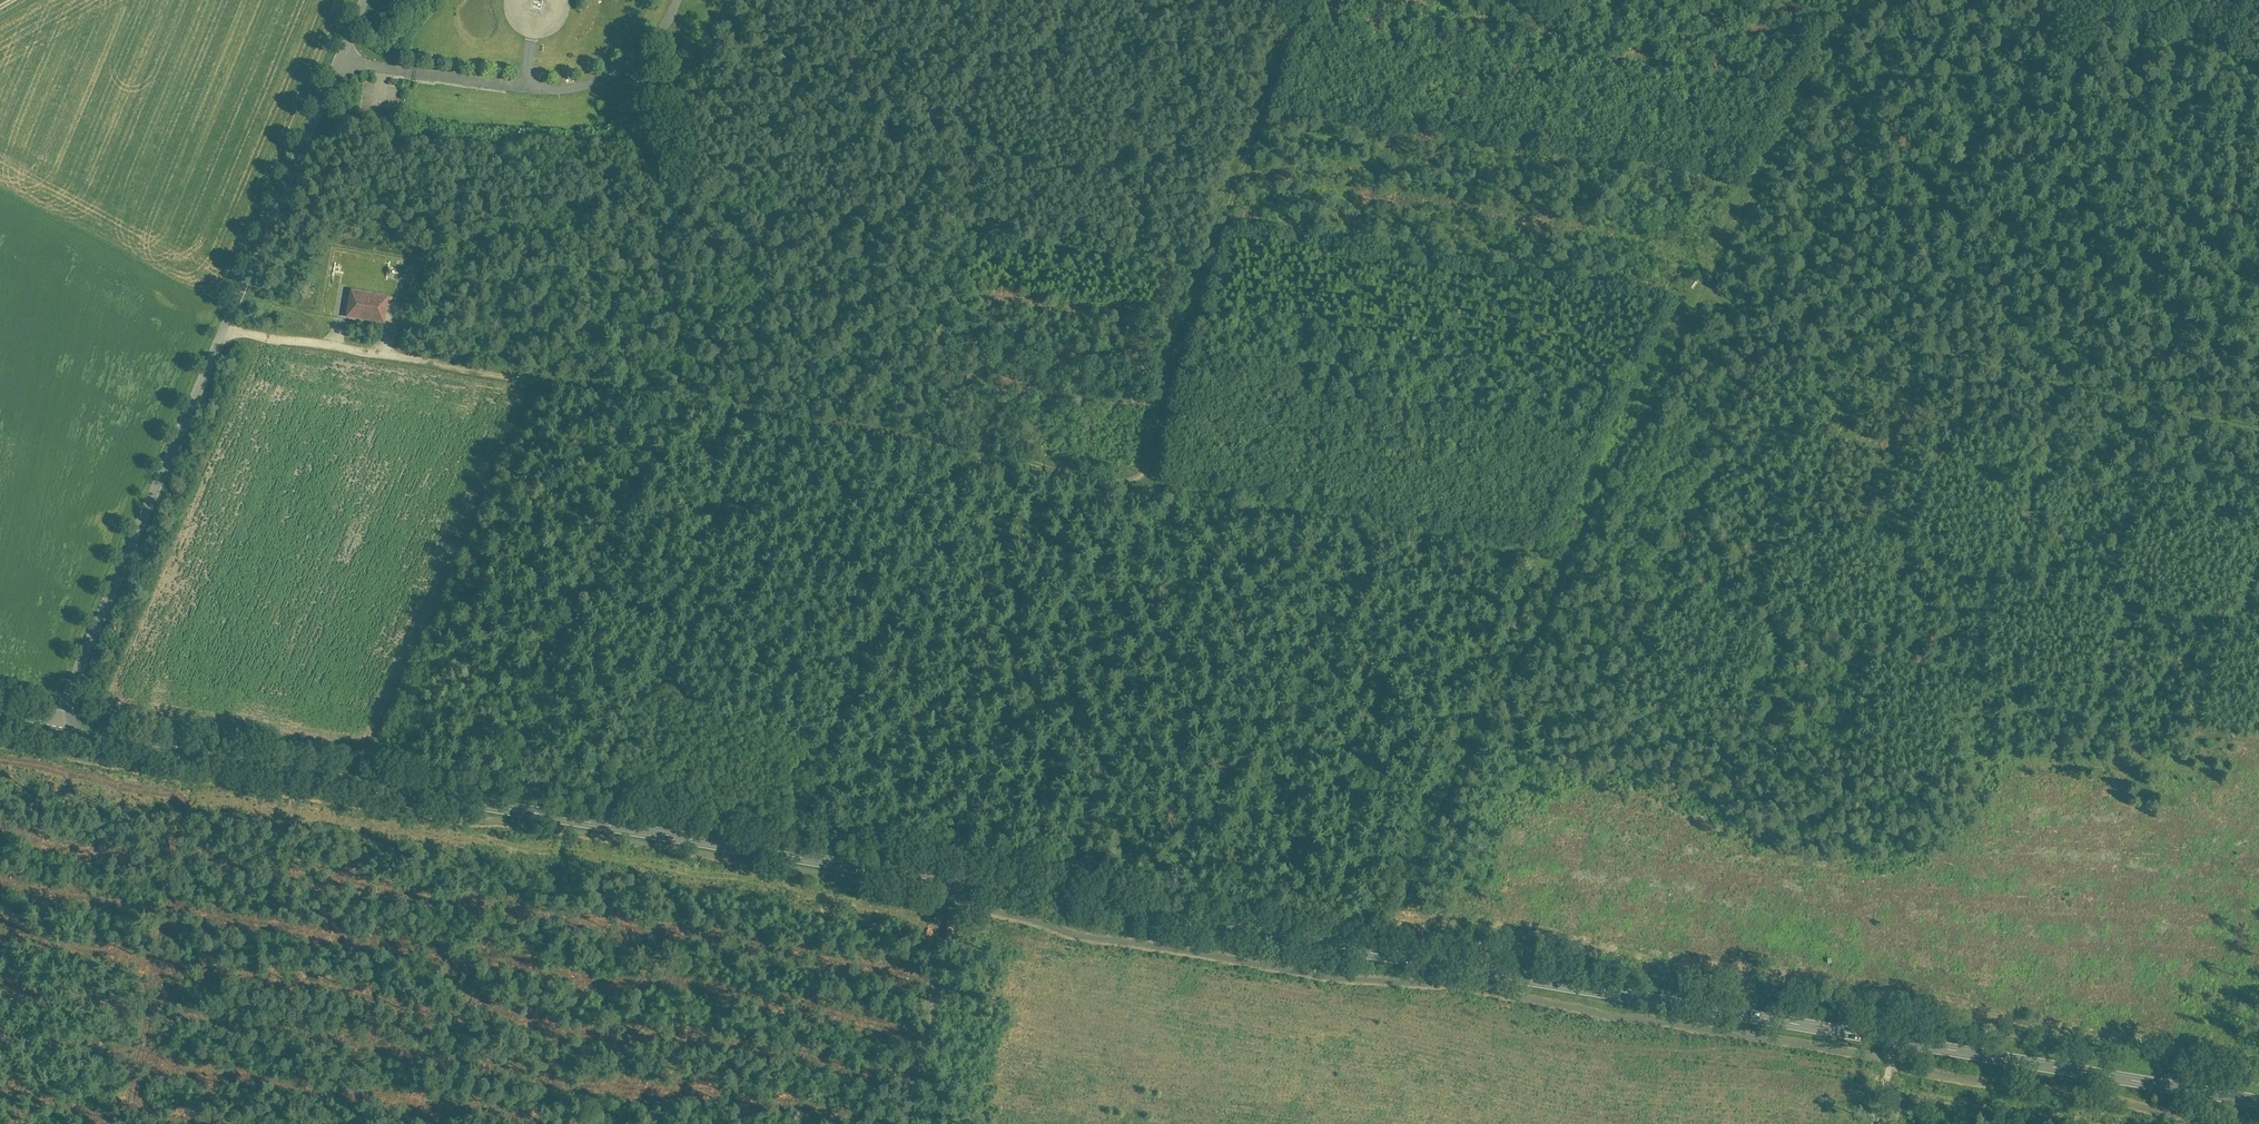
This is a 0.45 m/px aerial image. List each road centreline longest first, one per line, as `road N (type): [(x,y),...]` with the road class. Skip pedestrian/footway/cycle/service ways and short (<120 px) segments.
road 1 (secondary): [(2258,1104),(59,734)]
road 2 (track): [(1861,0),(1566,561),(1376,955)]
road 3 (track): [(1147,475),(1053,471),(221,331)]
road 4 (residential): [(361,0),(68,693),(59,734)]
road 5 (track): [(1704,293),(2258,428)]
road 6 (track): [(1298,0),(1147,475)]
road 7 (track): [(1566,561),(1222,500),(1147,475)]
road 8 (track): [(942,881),(908,1123)]

